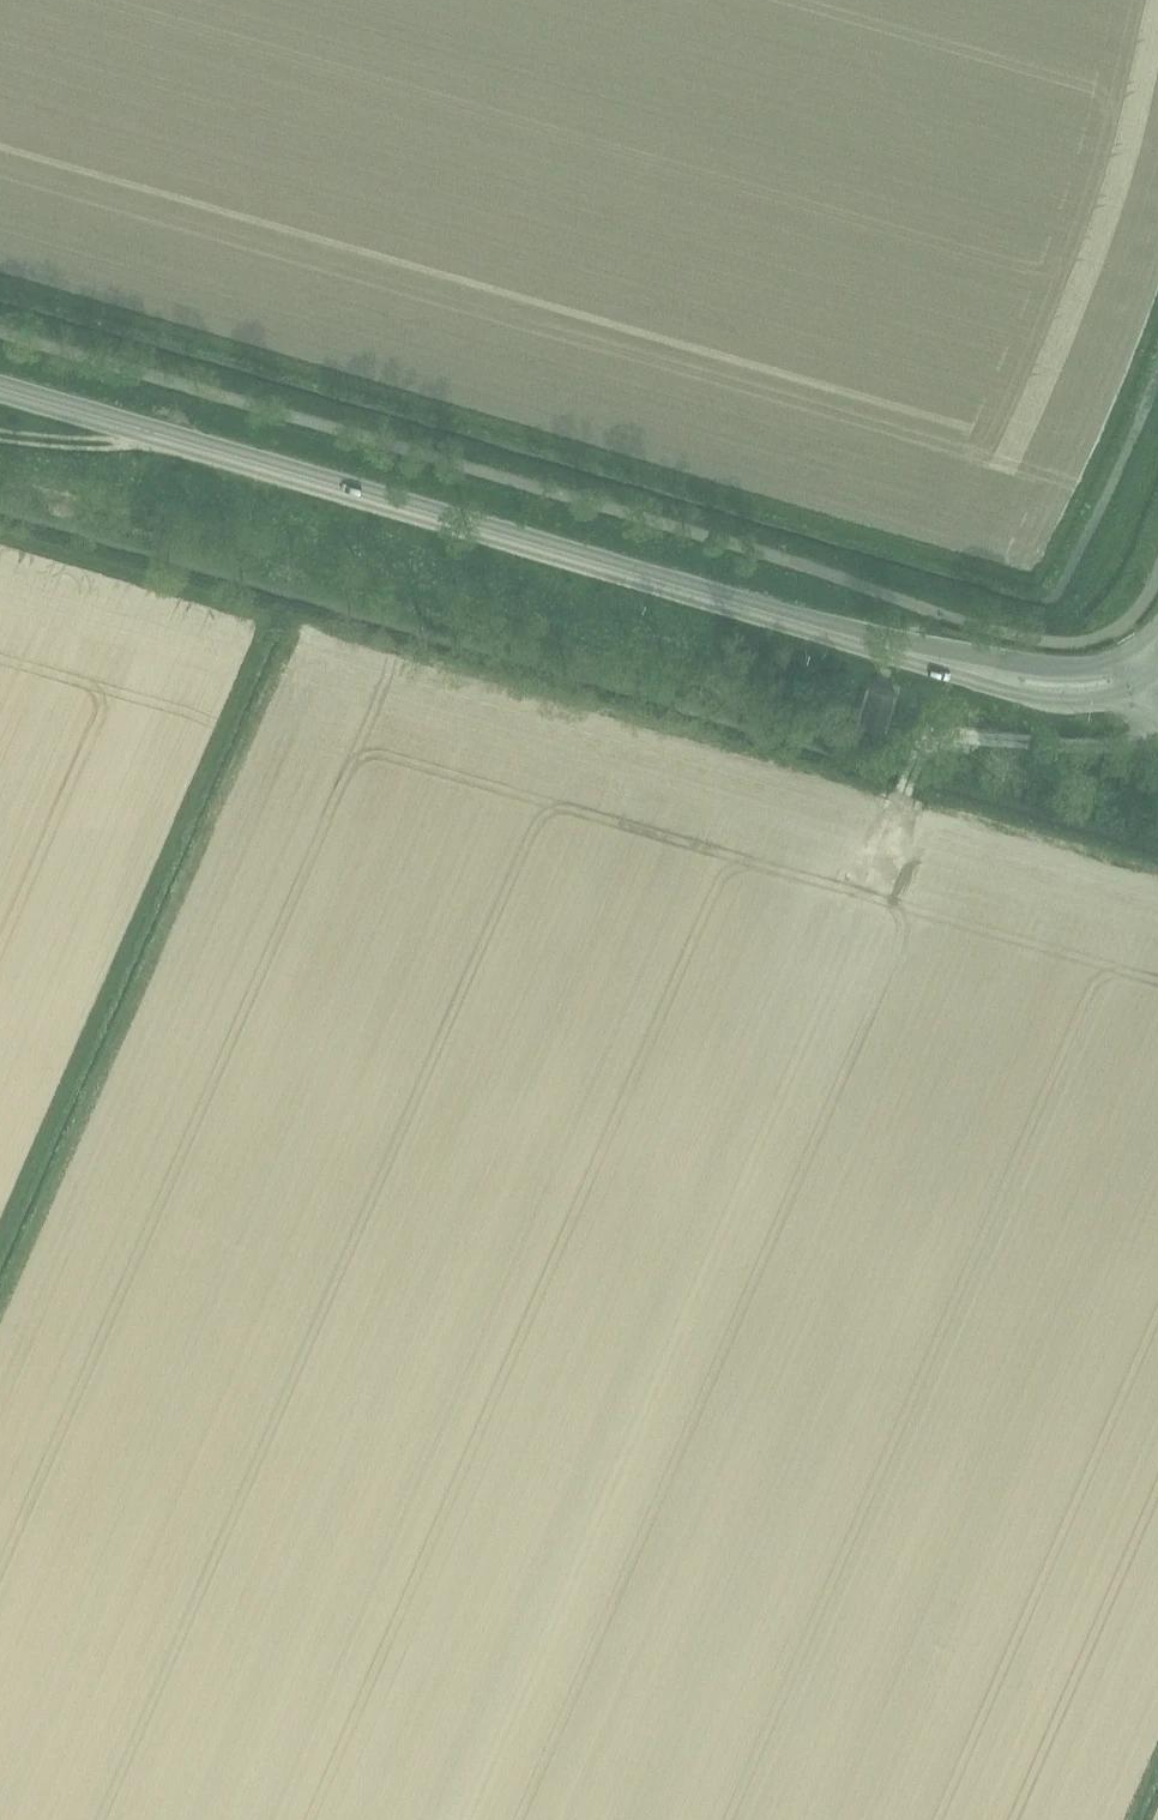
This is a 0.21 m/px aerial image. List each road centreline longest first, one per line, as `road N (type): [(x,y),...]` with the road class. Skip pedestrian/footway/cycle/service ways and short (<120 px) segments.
road 1 (secondary): [(794,622),(0,392)]
road 2 (secondary): [(794,622),(1032,697),(1106,698),(1155,680)]
road 3 (secondary): [(1137,651),(1103,666),(1052,670),(794,622)]

